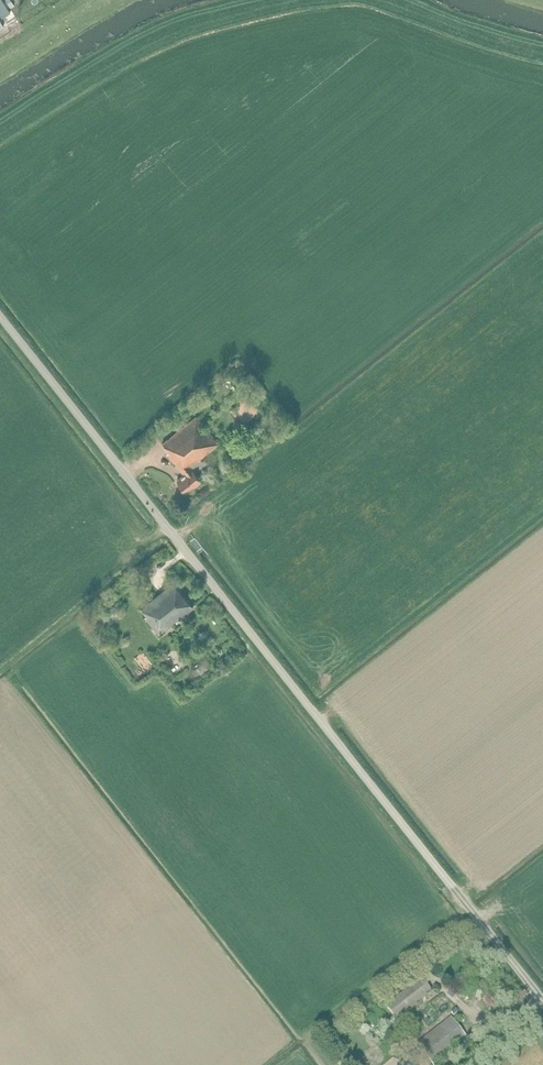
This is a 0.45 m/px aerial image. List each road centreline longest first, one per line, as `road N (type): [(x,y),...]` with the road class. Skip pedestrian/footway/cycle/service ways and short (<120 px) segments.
road 1 (unclassified): [(542,1002),(0,316)]

